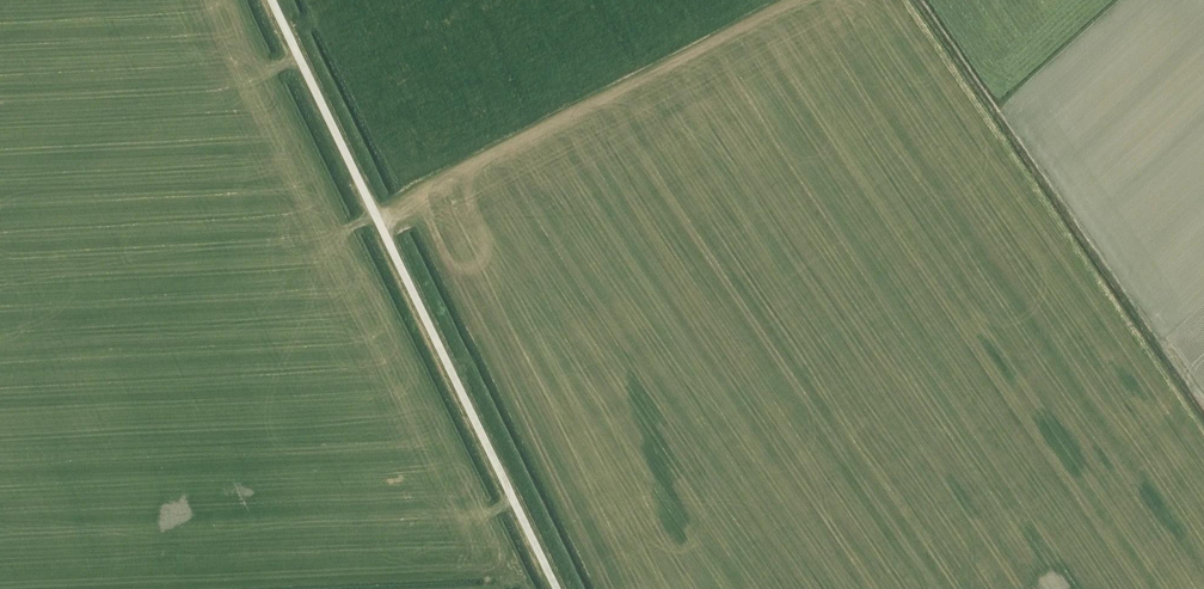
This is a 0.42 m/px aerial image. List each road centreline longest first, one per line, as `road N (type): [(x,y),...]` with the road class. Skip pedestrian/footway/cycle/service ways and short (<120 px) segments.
road 1 (unclassified): [(567,588),(272,0)]

